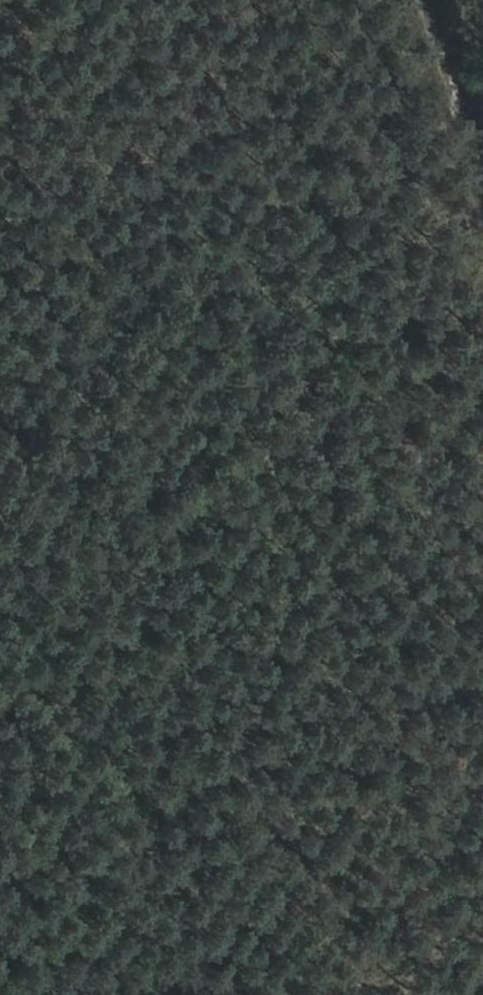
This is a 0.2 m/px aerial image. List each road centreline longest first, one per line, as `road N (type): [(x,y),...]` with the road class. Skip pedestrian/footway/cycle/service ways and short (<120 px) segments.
road 1 (track): [(426,0),(482,153)]

